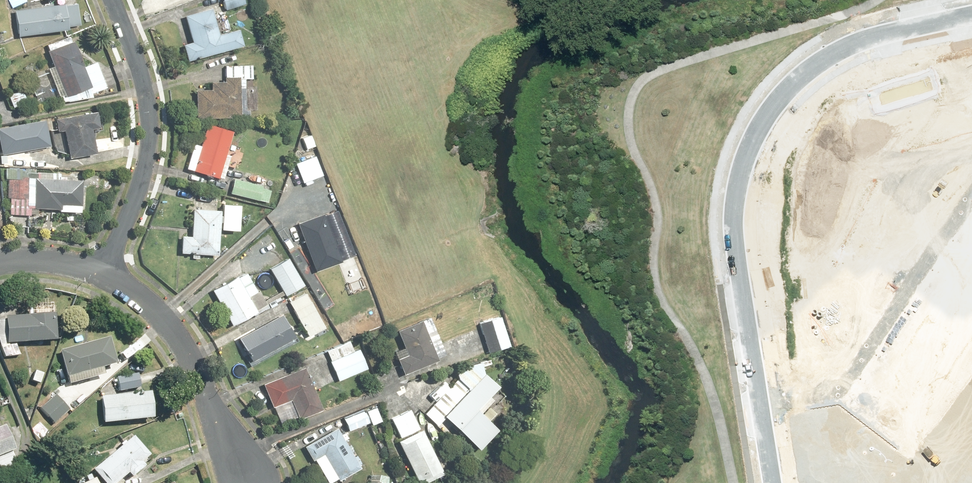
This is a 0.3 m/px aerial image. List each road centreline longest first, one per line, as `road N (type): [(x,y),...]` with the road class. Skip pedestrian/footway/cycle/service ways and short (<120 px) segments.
road 1 (residential): [(764,432),(732,224),(740,169),(759,124),(789,86),(849,43),(971,14)]
road 2 (residential): [(971,201),(834,399),(764,432)]
road 3 (residential): [(112,0),(142,79),(149,134),(144,182),(109,275)]
road 4 (residential): [(109,275),(140,295),(178,338),(251,479)]

